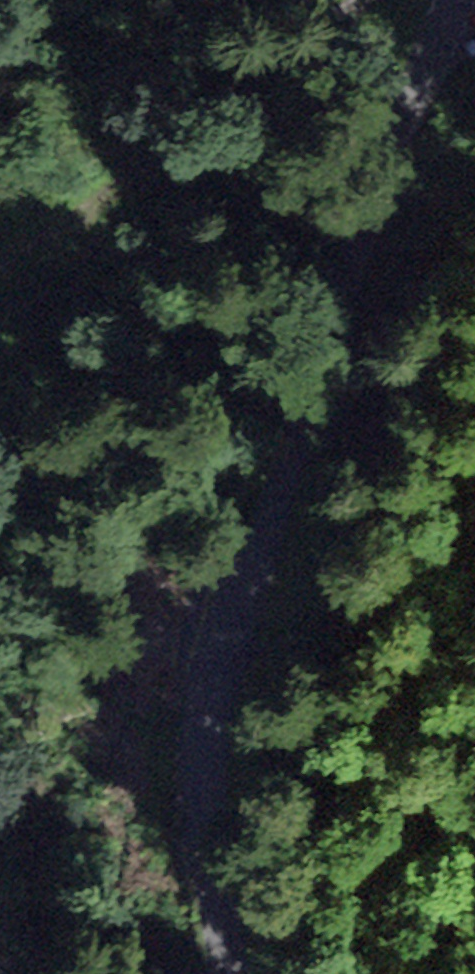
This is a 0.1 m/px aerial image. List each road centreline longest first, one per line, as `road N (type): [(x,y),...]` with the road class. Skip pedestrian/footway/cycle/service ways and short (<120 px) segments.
road 1 (tertiary): [(453,0),(389,147),(218,688),(206,776),(212,882),(231,973)]
road 2 (track): [(361,0),(129,176)]
road 3 (track): [(129,176),(0,391)]

